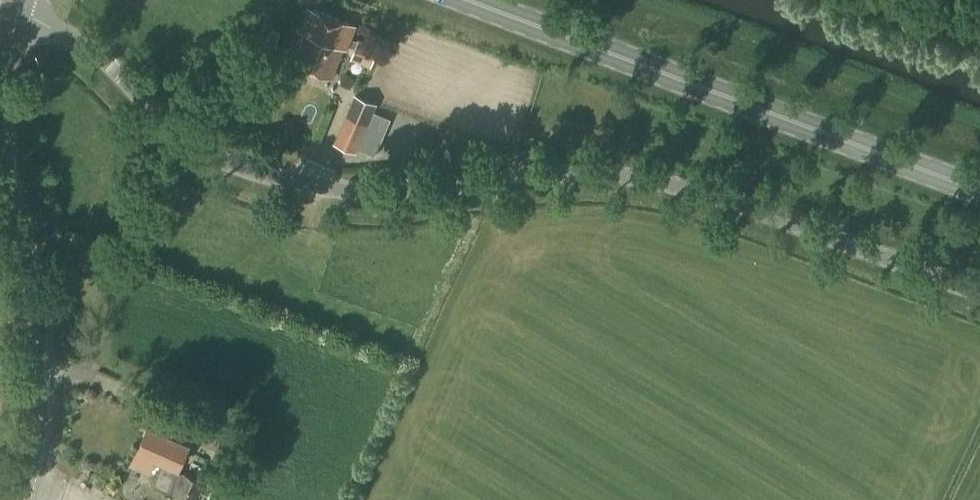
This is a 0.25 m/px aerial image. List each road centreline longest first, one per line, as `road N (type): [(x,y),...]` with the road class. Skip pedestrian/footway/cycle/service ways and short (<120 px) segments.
road 1 (unclassified): [(979,295),(661,185),(583,178),(396,196),(287,184),(210,156),(106,62),(16,10)]
road 2 (primary): [(979,197),(453,0)]
road 3 (tertiary): [(24,499),(44,380),(5,151),(16,10)]

